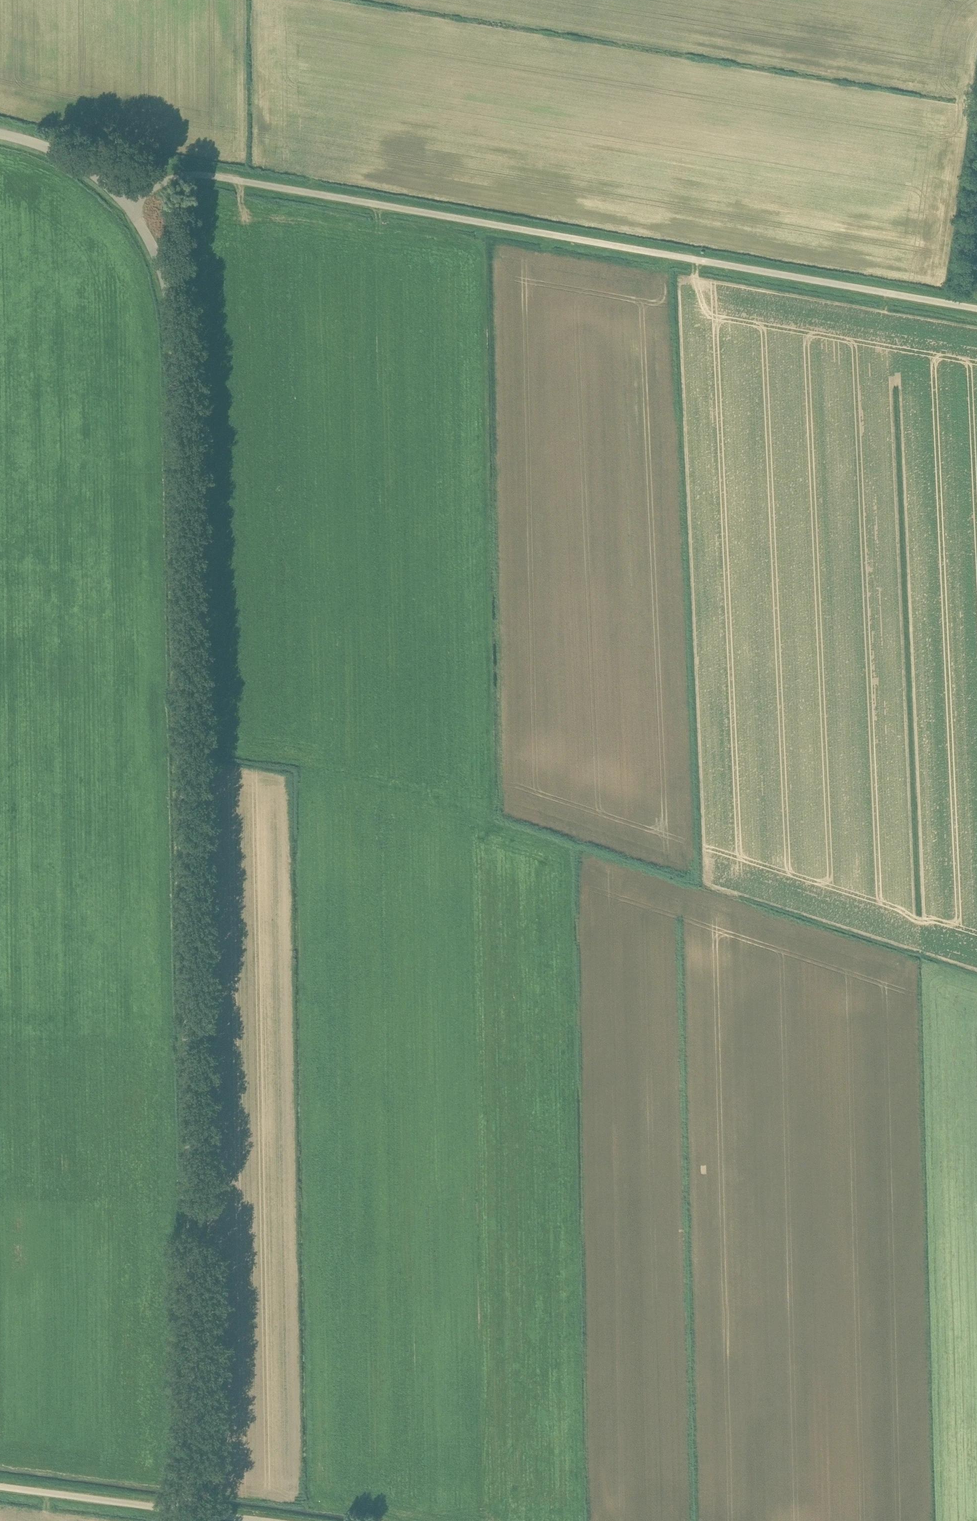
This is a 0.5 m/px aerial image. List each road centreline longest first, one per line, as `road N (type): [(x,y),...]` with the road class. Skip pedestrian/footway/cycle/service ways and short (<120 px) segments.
road 1 (unclassified): [(183,1511),(193,1399),(173,344),(162,270),(126,204)]
road 2 (unclassified): [(976,308),(215,176),(182,176),(126,204)]
road 3 (unclassified): [(183,1511),(0,1487)]
road 4 (unclassified): [(126,204),(81,165),(0,134)]

